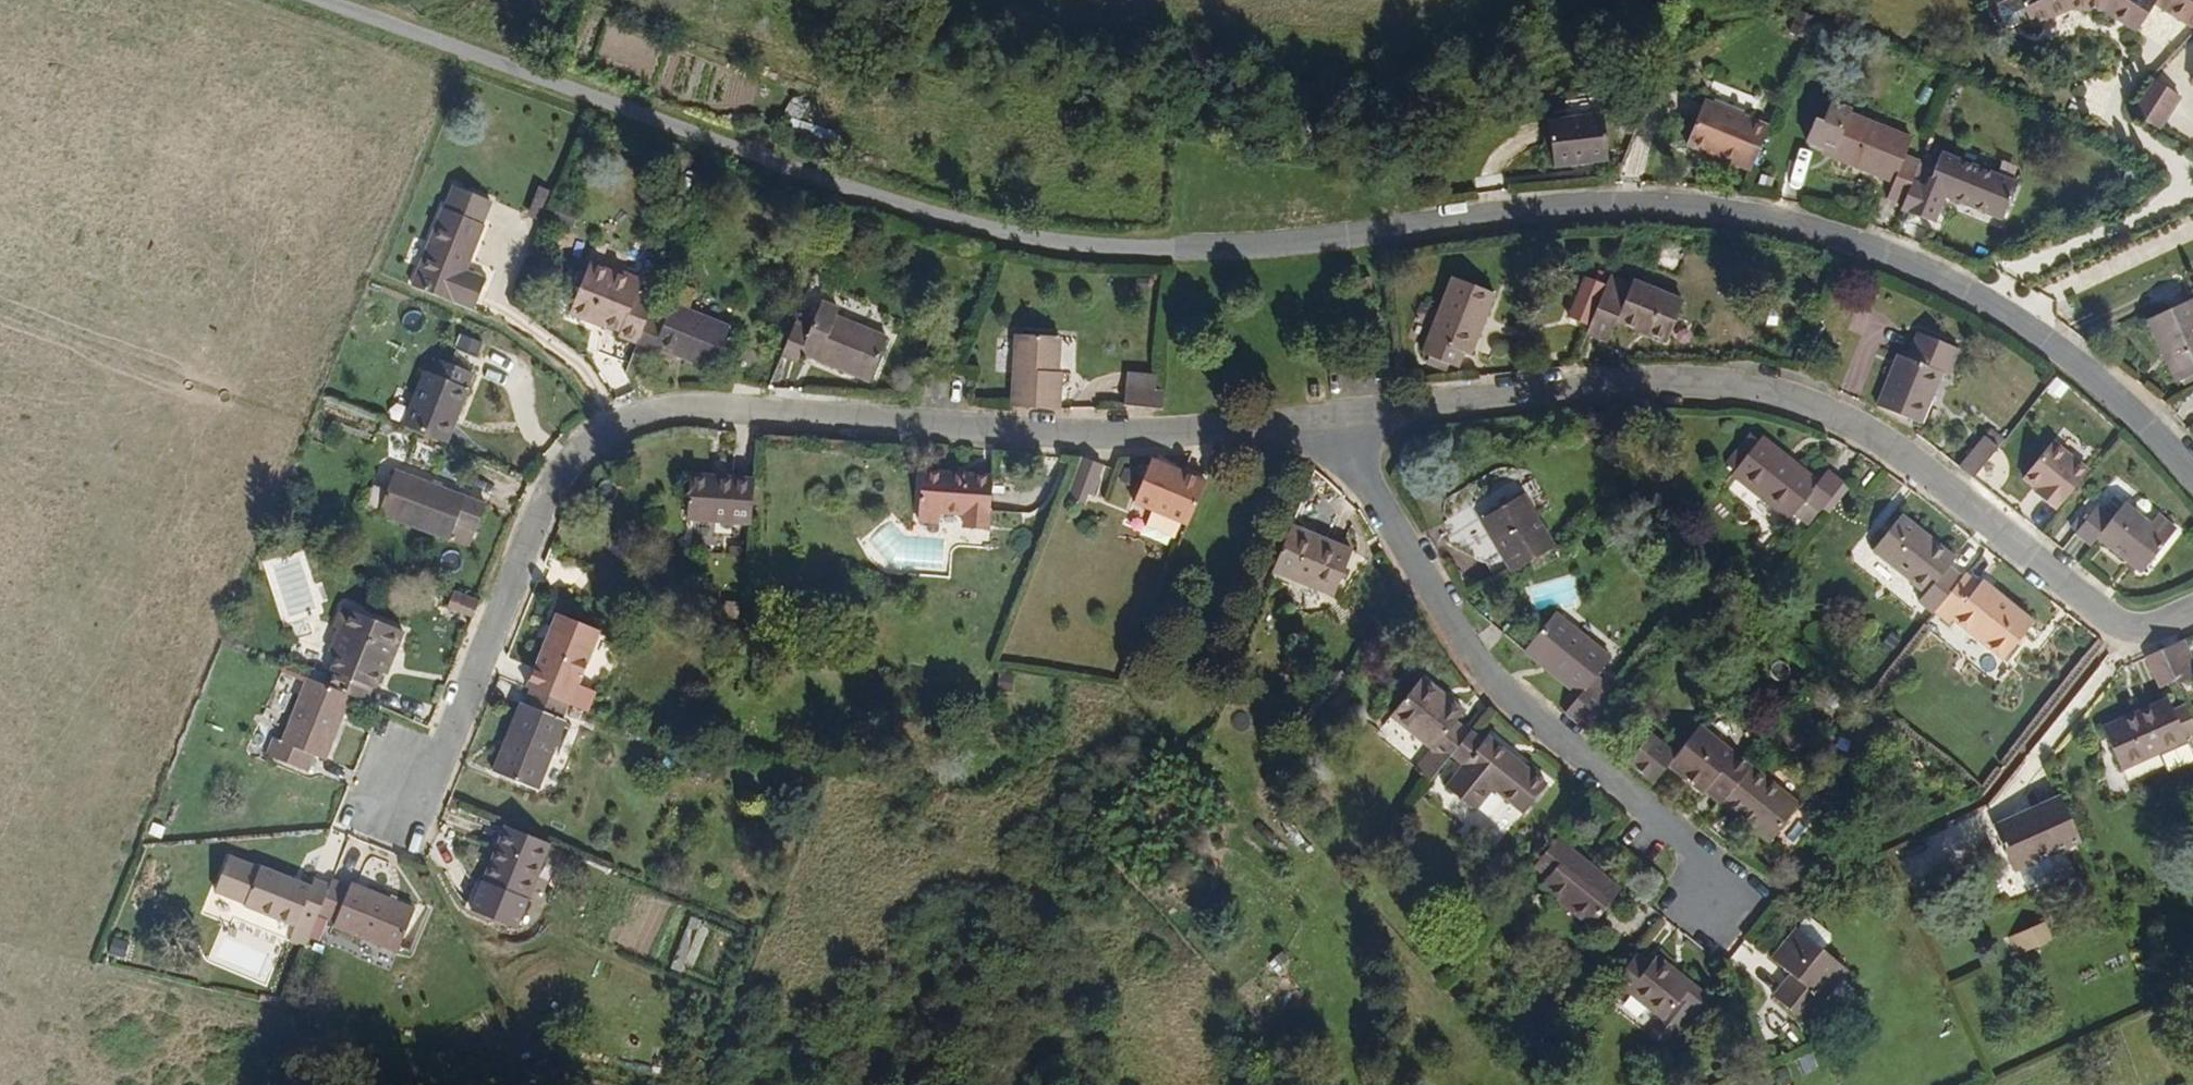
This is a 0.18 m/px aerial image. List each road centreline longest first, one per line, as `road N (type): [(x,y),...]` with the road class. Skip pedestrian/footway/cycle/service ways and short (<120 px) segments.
road 1 (residential): [(2192,474),(2004,309),(1760,214),(1418,241),(1126,251),(943,224),(298,0)]
road 2 (residential): [(433,774),(552,499),(599,446),(675,415),(1357,421)]
road 3 (residential): [(1357,421),(1699,390),(1850,420),(2120,630),(2192,603)]
road 4 (residential): [(1757,886),(1571,740),(1468,637),(1387,510),(1357,421)]
road 5 (track): [(2120,630),(1973,801),(1757,886)]

